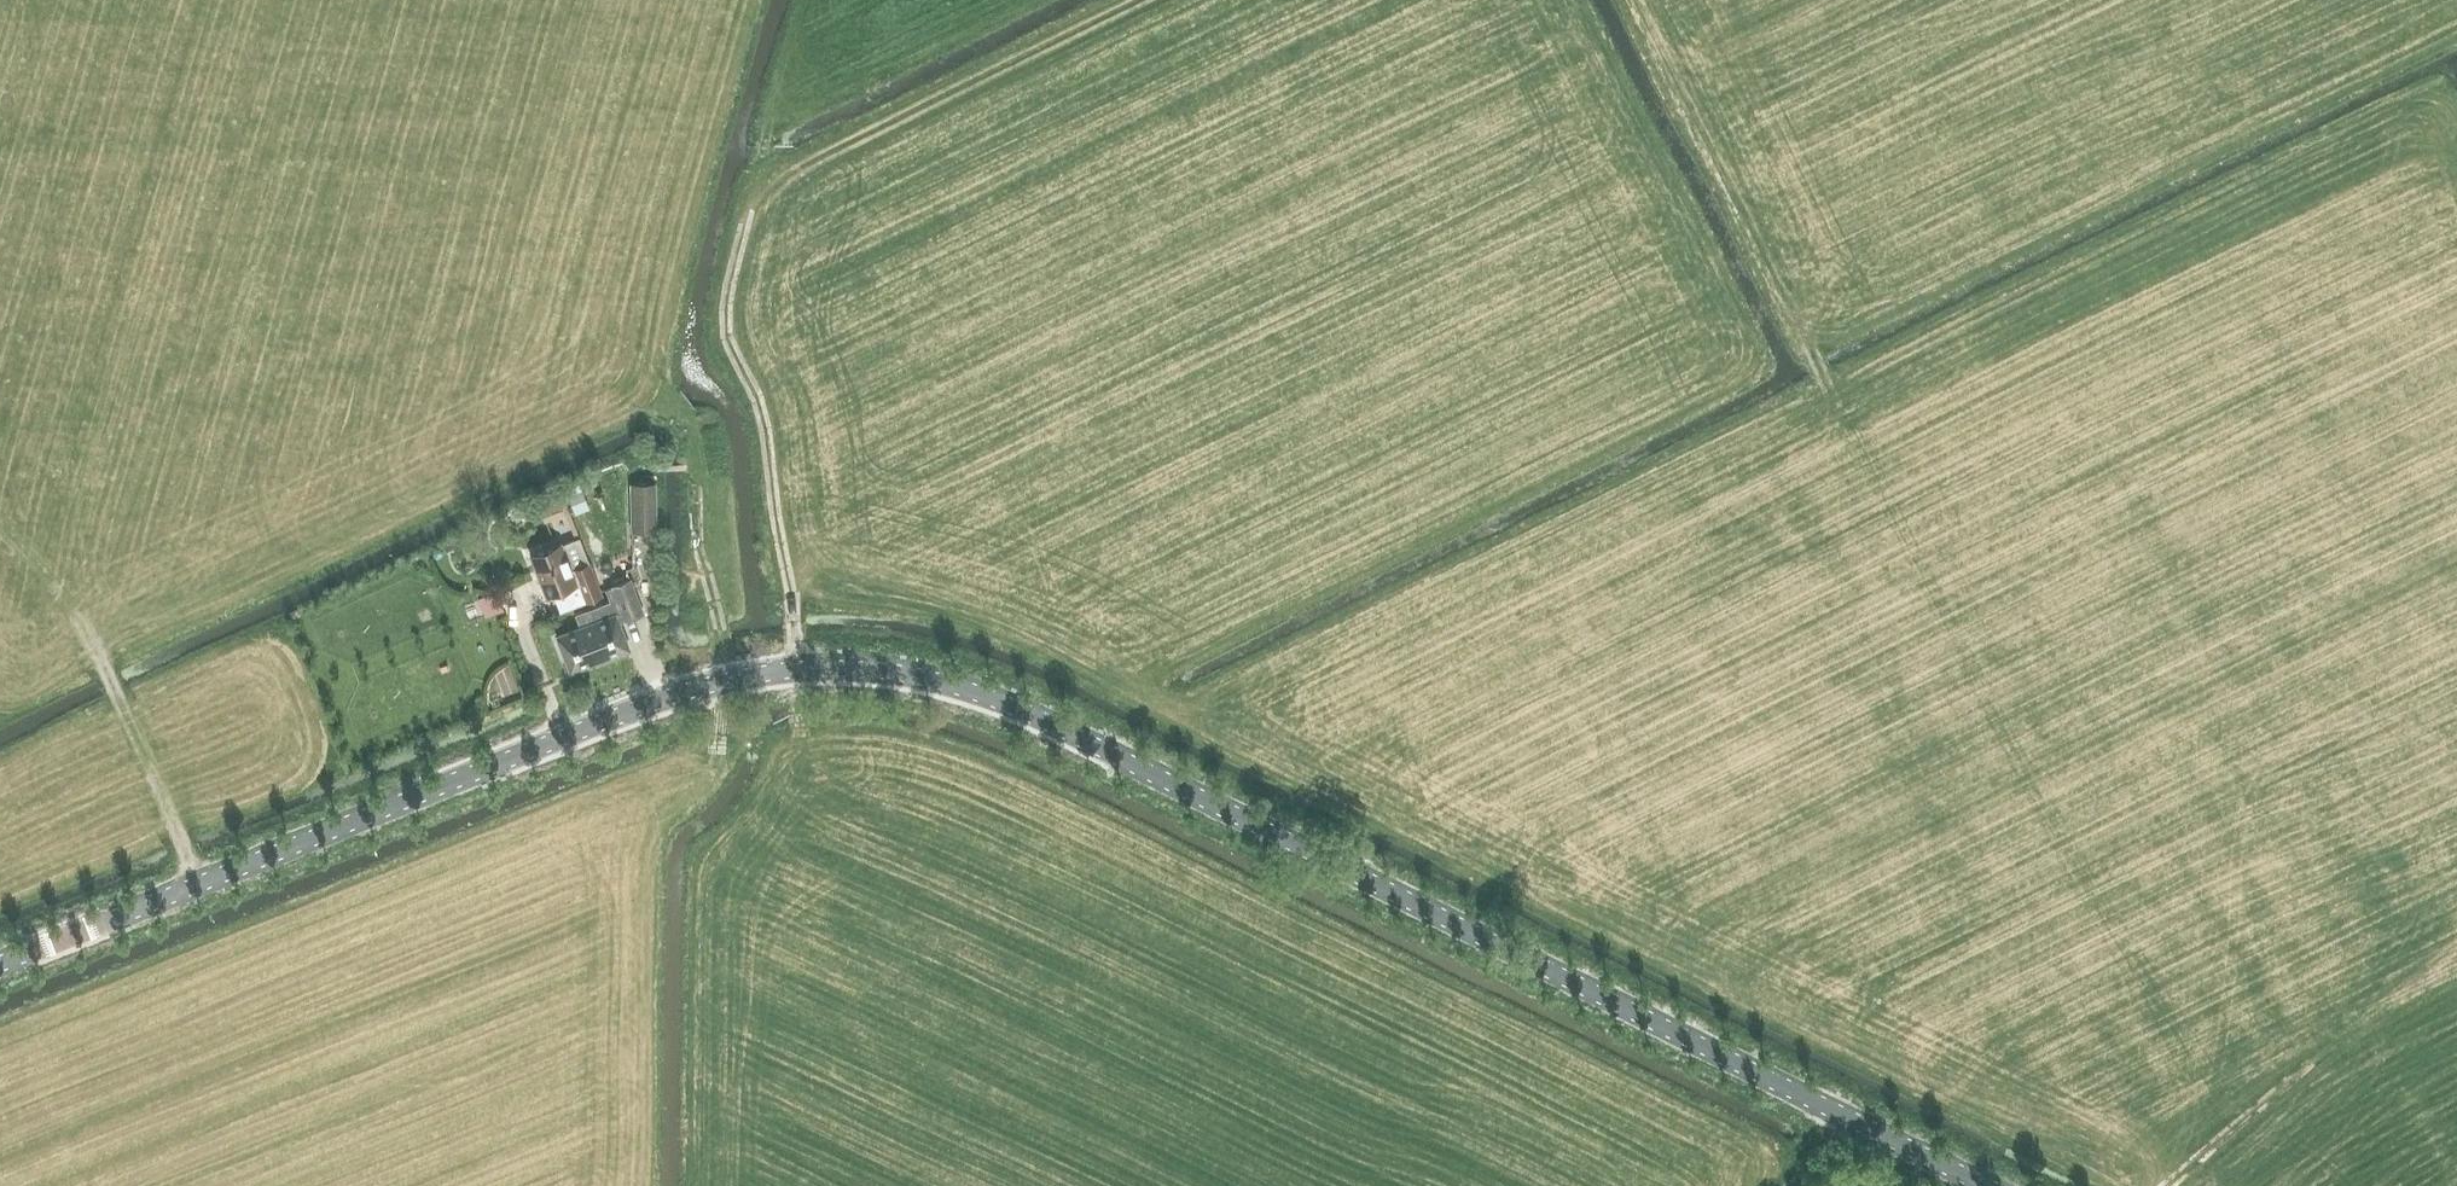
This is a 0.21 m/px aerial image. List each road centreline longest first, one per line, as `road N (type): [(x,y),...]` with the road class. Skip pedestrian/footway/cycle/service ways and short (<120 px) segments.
road 1 (tertiary): [(1986,1185),(1067,730),(991,695),(901,673),(800,671),(672,695),(0,965)]

